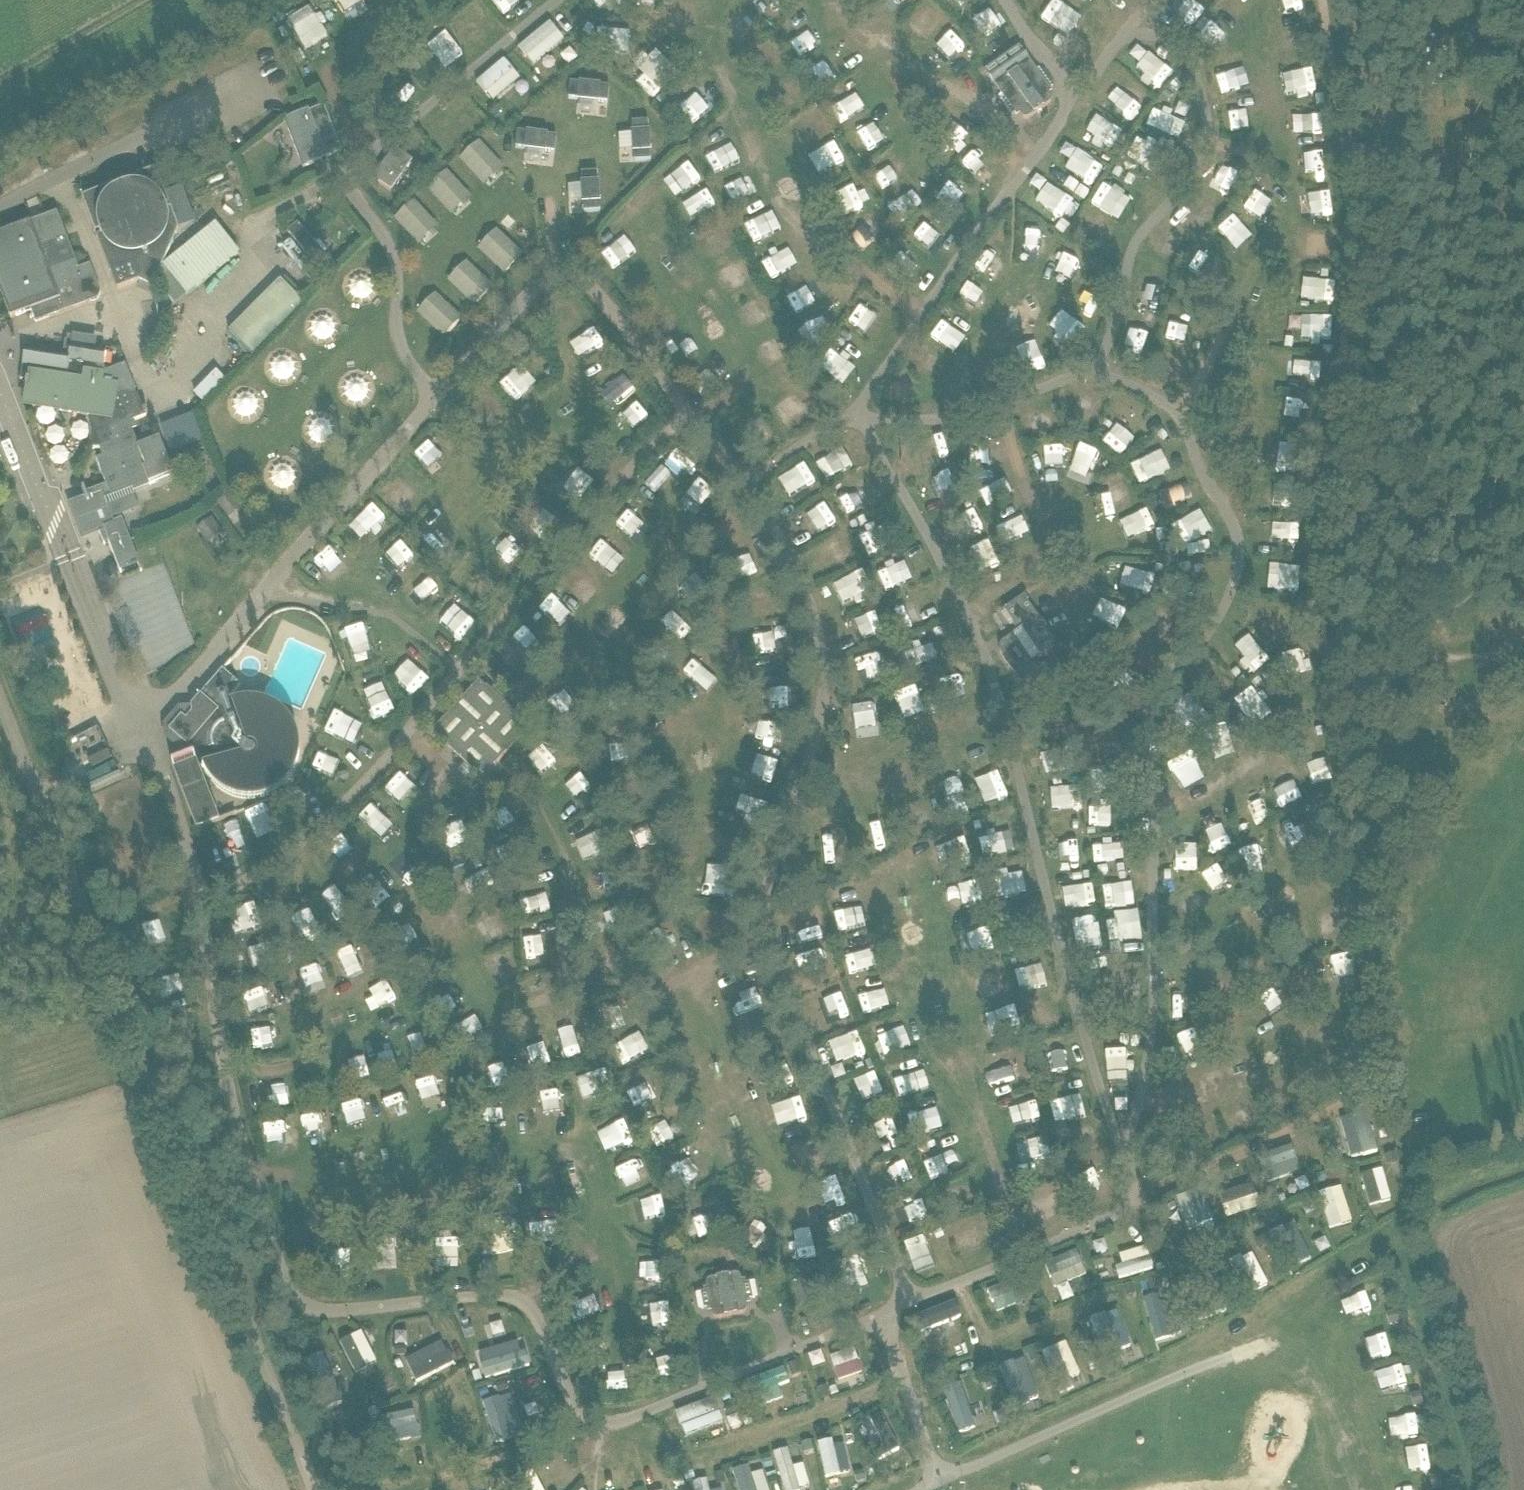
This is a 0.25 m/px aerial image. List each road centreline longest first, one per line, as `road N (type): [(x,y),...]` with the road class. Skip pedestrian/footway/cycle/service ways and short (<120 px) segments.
road 1 (track): [(1128,1216),(1391,1083),(1376,897),(1334,726),(1317,602),(1321,476),(1350,238),(1323,0)]
road 2 (unclassified): [(313,1489),(0,699)]
road 3 (track): [(624,1416),(640,1445),(695,1459),(835,1411),(870,1392),(893,1364)]
road 4 (track): [(881,39),(1034,156)]
road 5 (track): [(586,1409),(544,1440),(424,1482)]
road 6 (track): [(792,211),(865,279),(925,321)]
road 7 (track): [(1027,1258),(981,1107)]
road 8 (track): [(1140,1210),(1187,1261),(1262,1227)]
road 9 (track): [(959,1284),(990,1349),(1059,1323)]

